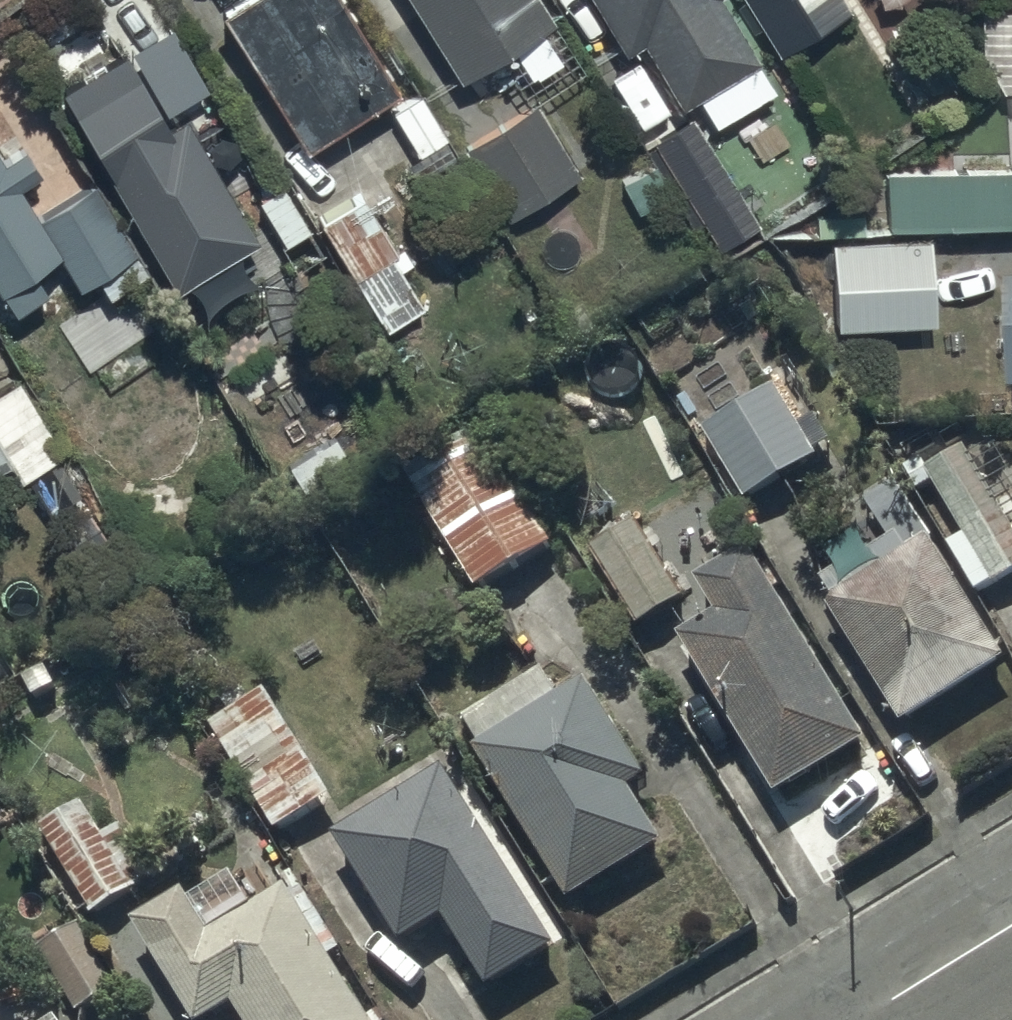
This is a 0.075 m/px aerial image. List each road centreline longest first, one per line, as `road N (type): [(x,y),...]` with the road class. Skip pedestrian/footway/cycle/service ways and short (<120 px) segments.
road 1 (residential): [(1011,924),(854,1019)]

